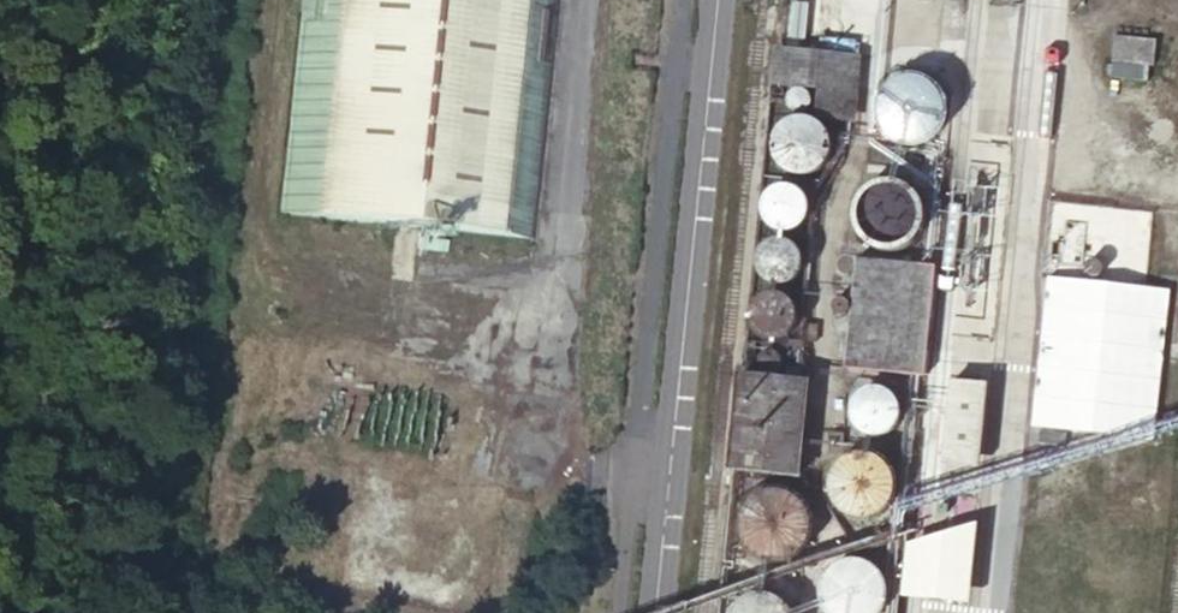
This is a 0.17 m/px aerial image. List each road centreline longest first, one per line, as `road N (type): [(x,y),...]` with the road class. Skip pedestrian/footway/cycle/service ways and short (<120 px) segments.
road 1 (secondary): [(718,0),(655,612)]
road 2 (track): [(103,0),(83,61),(59,326),(0,584)]

